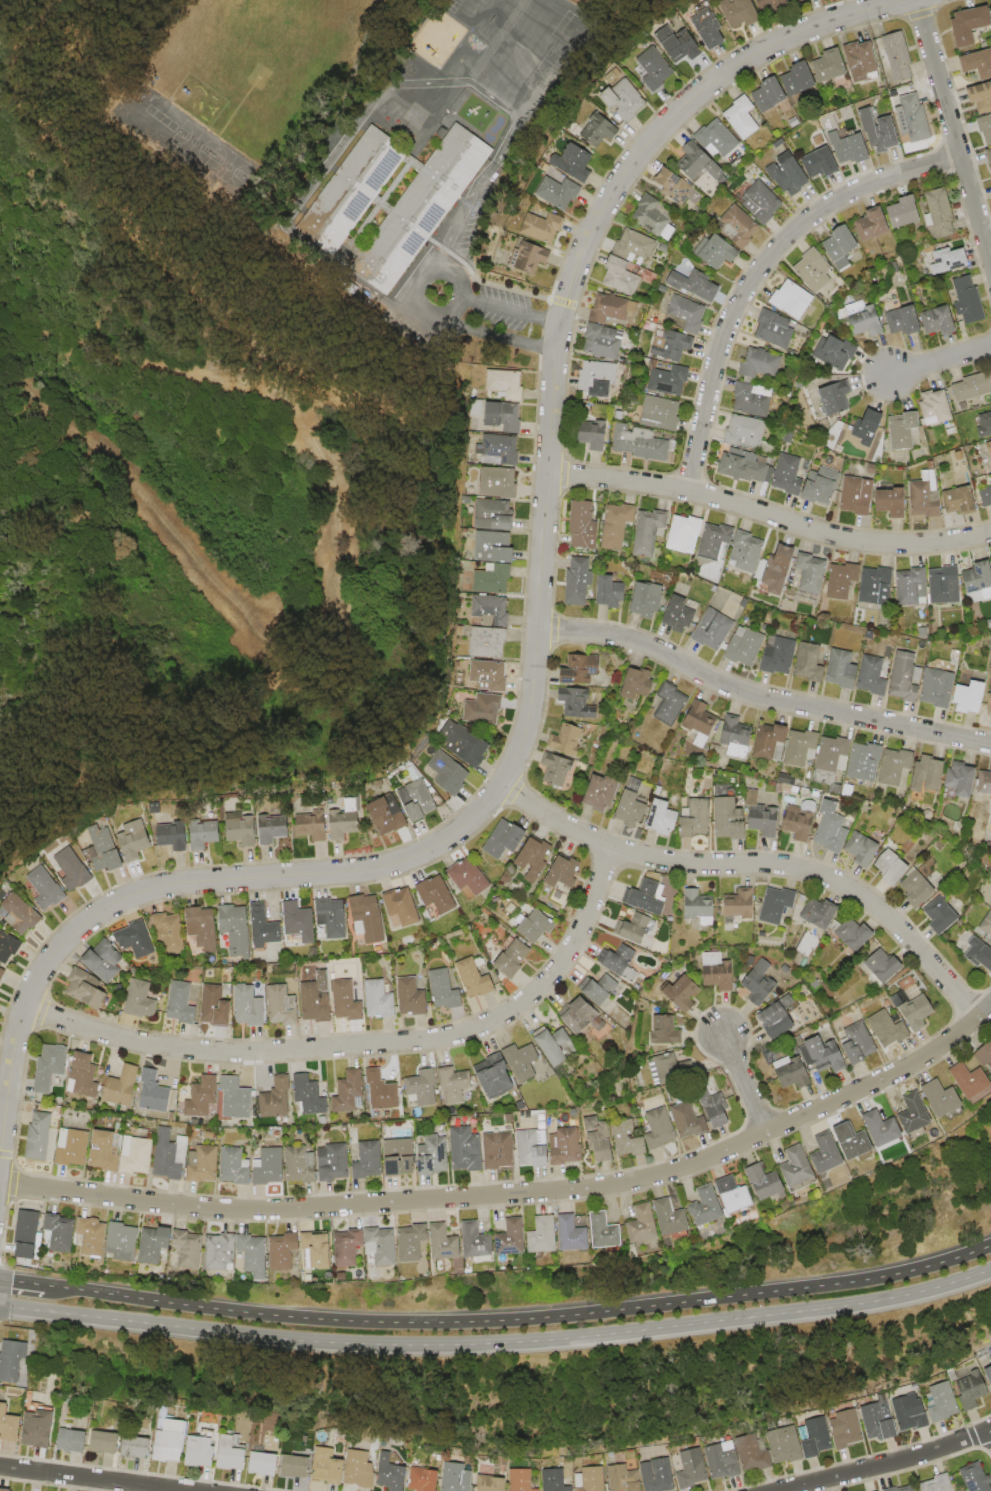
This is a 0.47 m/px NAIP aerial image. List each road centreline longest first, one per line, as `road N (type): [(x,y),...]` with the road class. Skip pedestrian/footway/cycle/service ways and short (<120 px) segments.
road 1 (residential): [(904,0),(794,36),(700,93),(647,145),(589,240),(556,348),(530,726),(503,785),(453,836),(392,866),(182,883),(147,891),(86,923),(25,1005),(0,1168)]
road 2 (residential): [(990,1006),(889,1078),(699,1163),(615,1186),(241,1211),(0,1183)]
road 3 (secondary): [(990,1244),(865,1279),(499,1320),(288,1316),(43,1284)]
road 4 (secondary): [(283,1338),(564,1338),(859,1303),(990,1268)]
road 5 (residential): [(612,848),(571,952),(529,1000),(475,1031),(419,1043),(221,1053),(145,1044),(25,1005)]
road 6 (residential): [(980,1017),(894,922),(845,885),(789,867),(643,858),(583,835),(503,785)]
road 7 (residential): [(962,156),(853,193),(766,263),(728,326),(689,492)]
road 8 (residential): [(990,745),(737,691),(627,638),(539,629)]
road 9 (residential): [(990,534),(938,544),(860,542),(689,492),(549,474)]
road 10 (secondary): [(0,1306),(283,1338)]
road 11 (residential): [(918,0),(990,257)]
road 12 (residential): [(990,1432),(786,1490)]
road 13 (residential): [(186,1490),(0,1467)]

